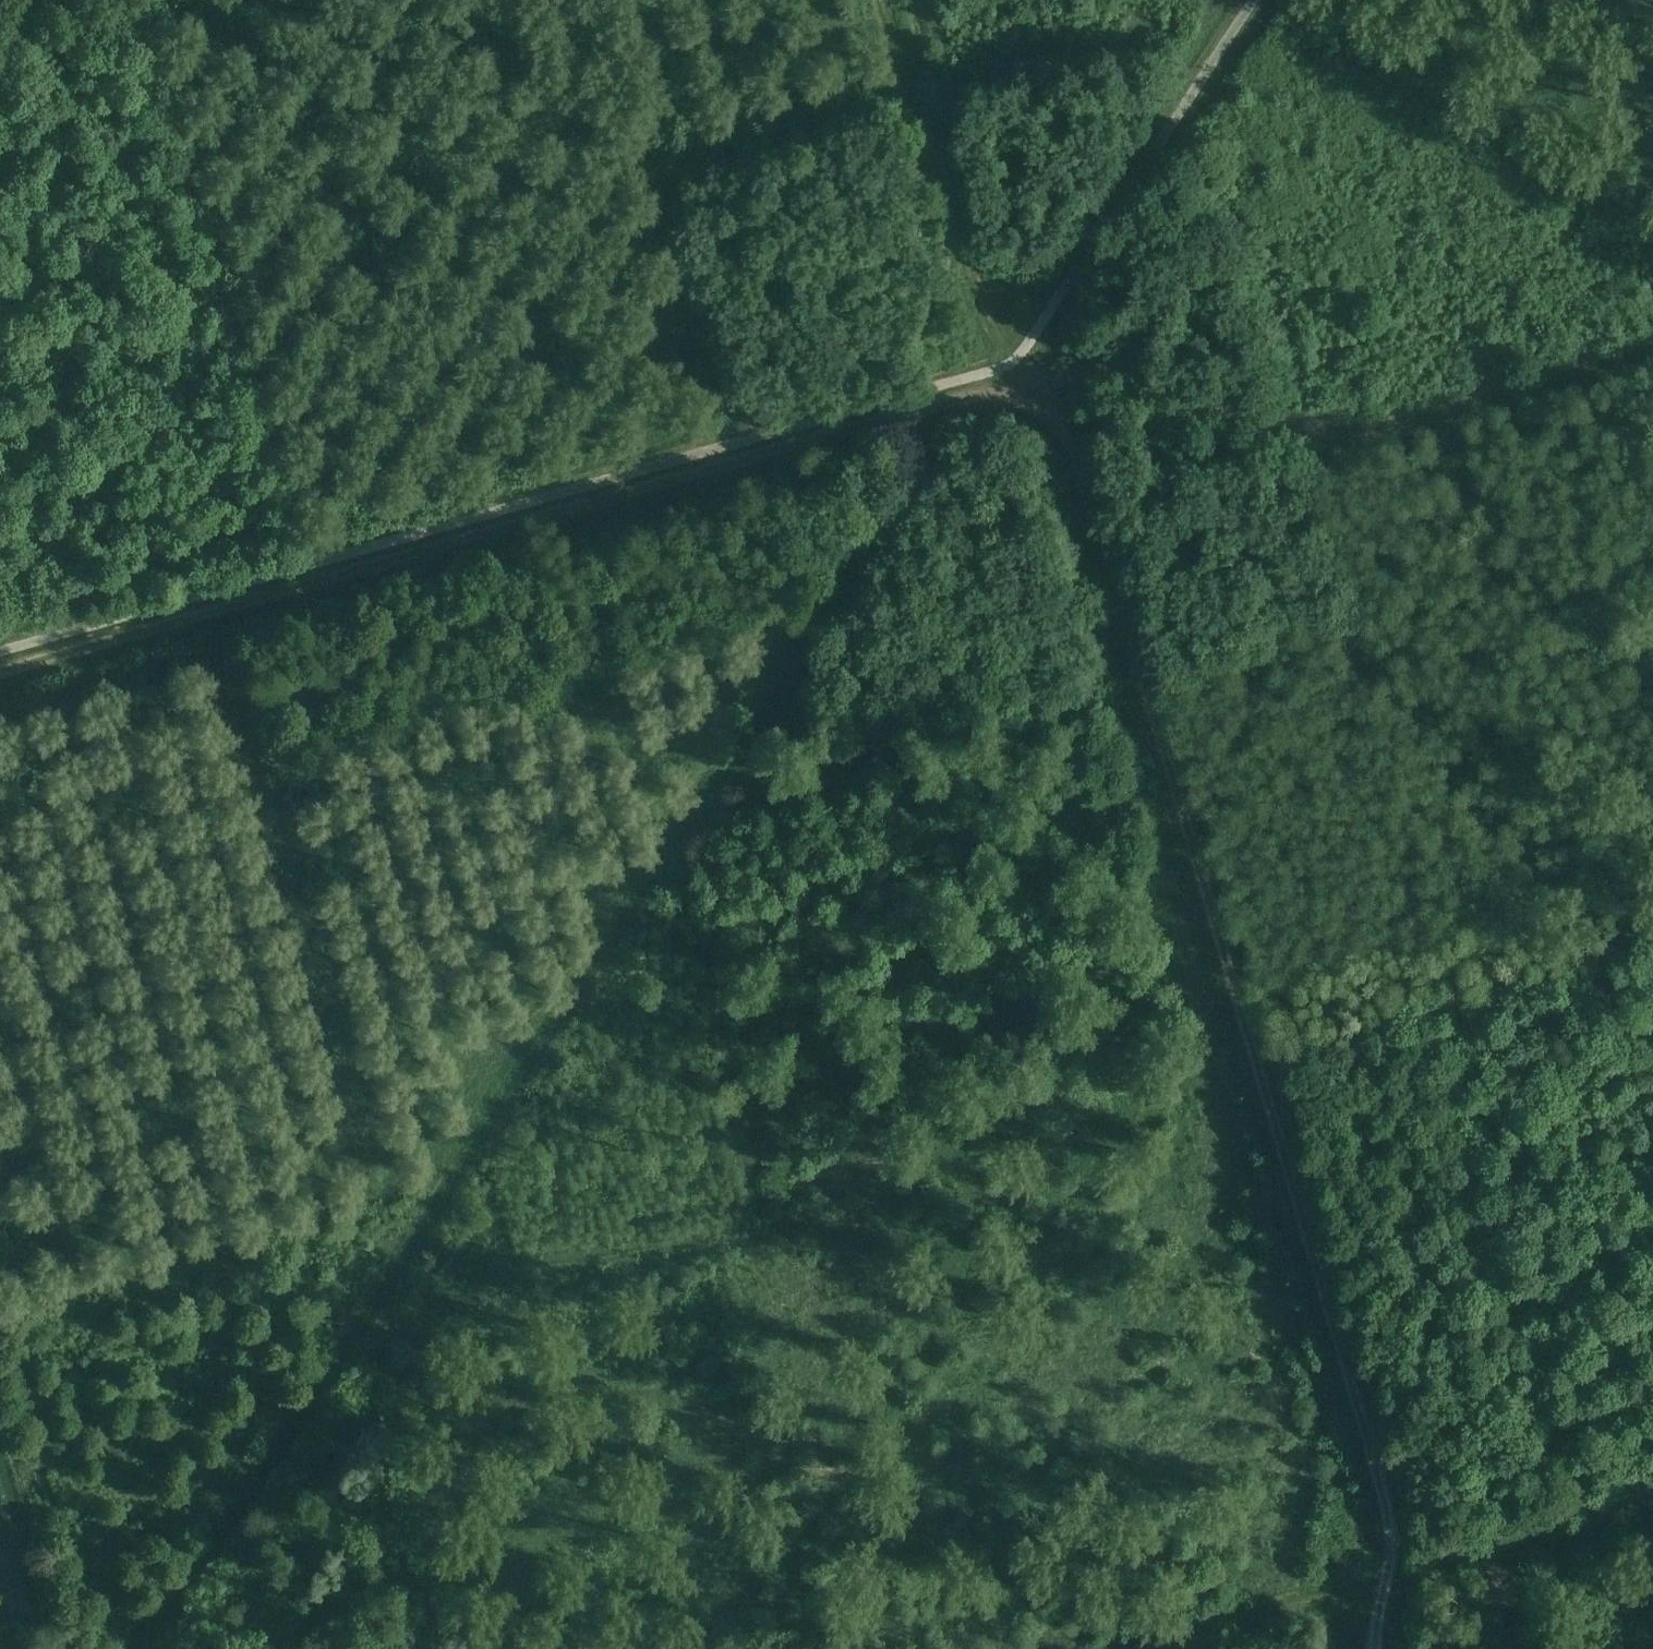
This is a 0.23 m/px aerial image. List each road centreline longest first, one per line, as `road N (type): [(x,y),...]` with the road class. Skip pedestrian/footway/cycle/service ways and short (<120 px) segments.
road 1 (track): [(1015,362),(1056,403),(1396,1540),(1373,1648)]
road 2 (track): [(0,672),(1029,376)]

